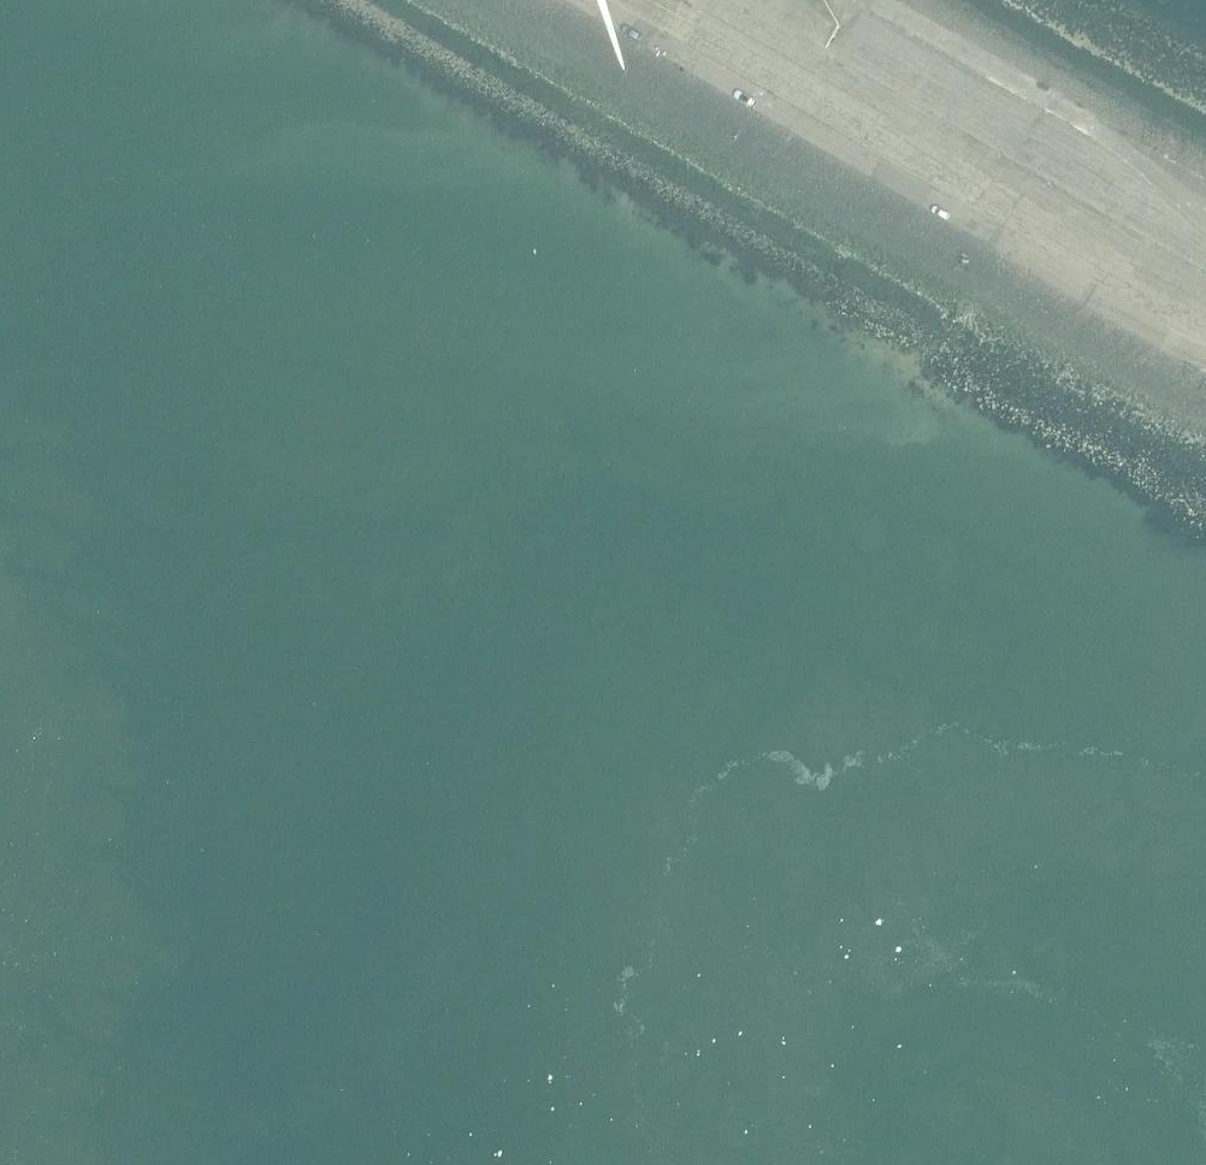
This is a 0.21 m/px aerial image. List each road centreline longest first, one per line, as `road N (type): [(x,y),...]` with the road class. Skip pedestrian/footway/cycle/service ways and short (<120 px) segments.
road 1 (unclassified): [(1205,354),(1099,307),(588,0)]
road 2 (unclassified): [(872,0),(1079,118),(1205,224)]

